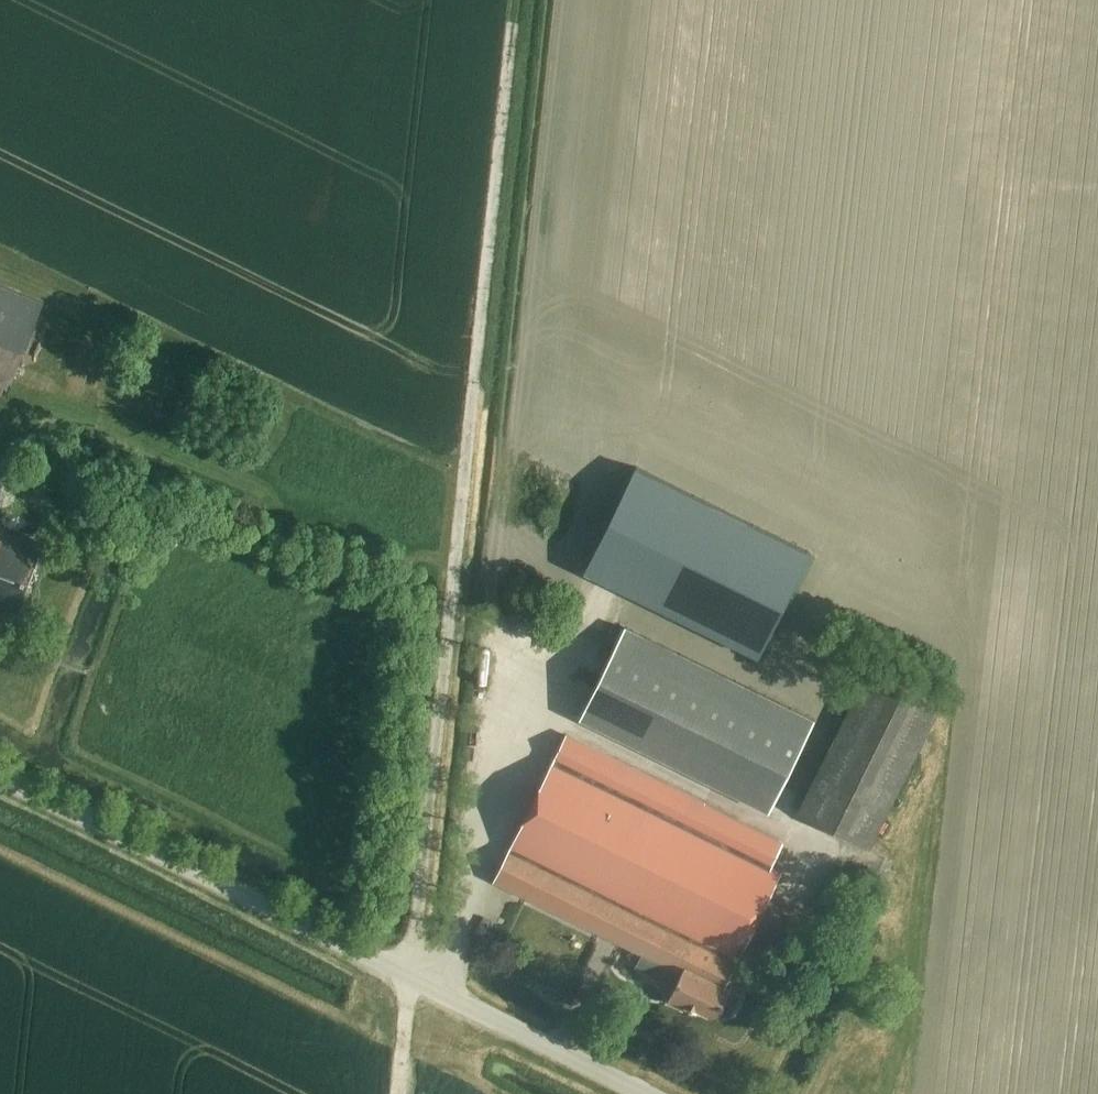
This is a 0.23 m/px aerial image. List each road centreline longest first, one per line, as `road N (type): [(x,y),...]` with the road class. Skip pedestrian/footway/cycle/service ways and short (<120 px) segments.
road 1 (unclassified): [(649,1093),(0,776)]

